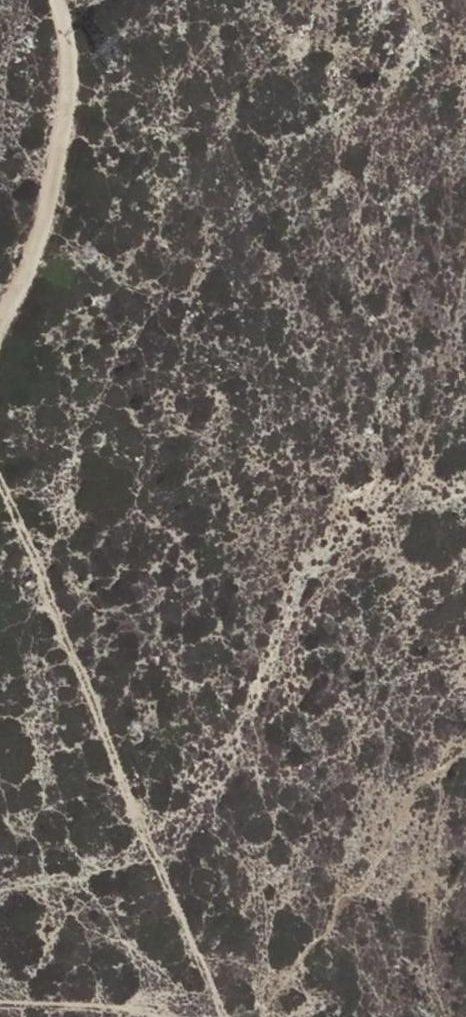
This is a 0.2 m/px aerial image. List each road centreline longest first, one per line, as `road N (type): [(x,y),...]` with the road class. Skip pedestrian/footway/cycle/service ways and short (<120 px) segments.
road 1 (motorway): [(465,589),(0,288)]
road 2 (motorway): [(0,493),(465,791)]
road 3 (track): [(0,349),(65,73),(65,0)]

